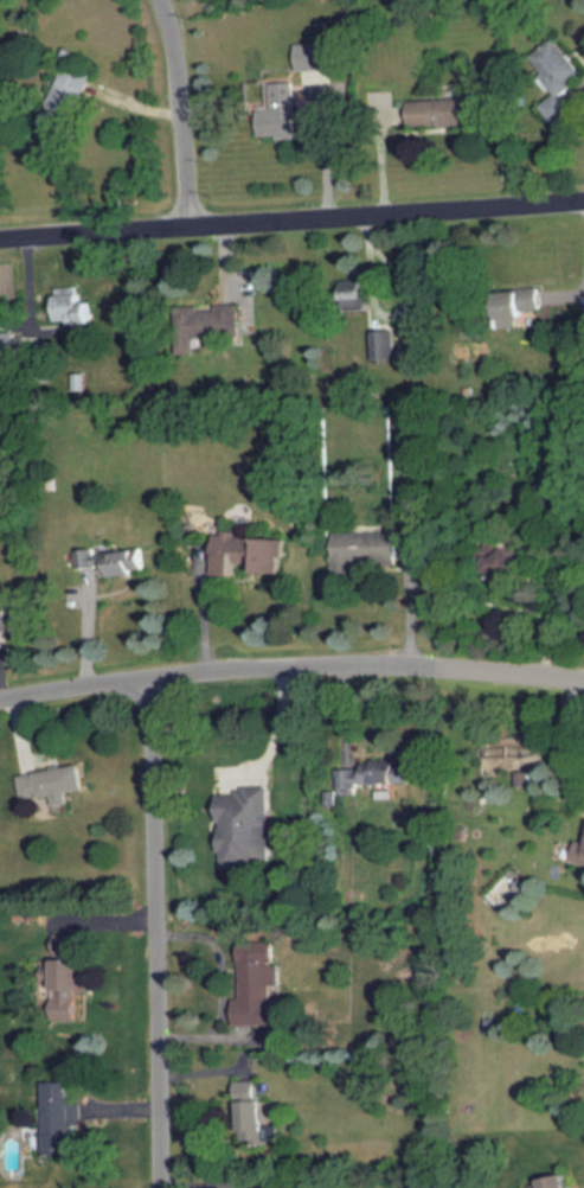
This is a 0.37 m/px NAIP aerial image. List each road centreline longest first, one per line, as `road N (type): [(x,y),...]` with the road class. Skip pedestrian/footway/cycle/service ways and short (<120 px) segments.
road 1 (residential): [(583,677),(362,662),(150,675),(0,699)]
road 2 (residential): [(583,197),(0,237)]
road 3 (residential): [(167,1187),(150,675)]
road 4 (residential): [(194,224),(185,83),(166,0)]

